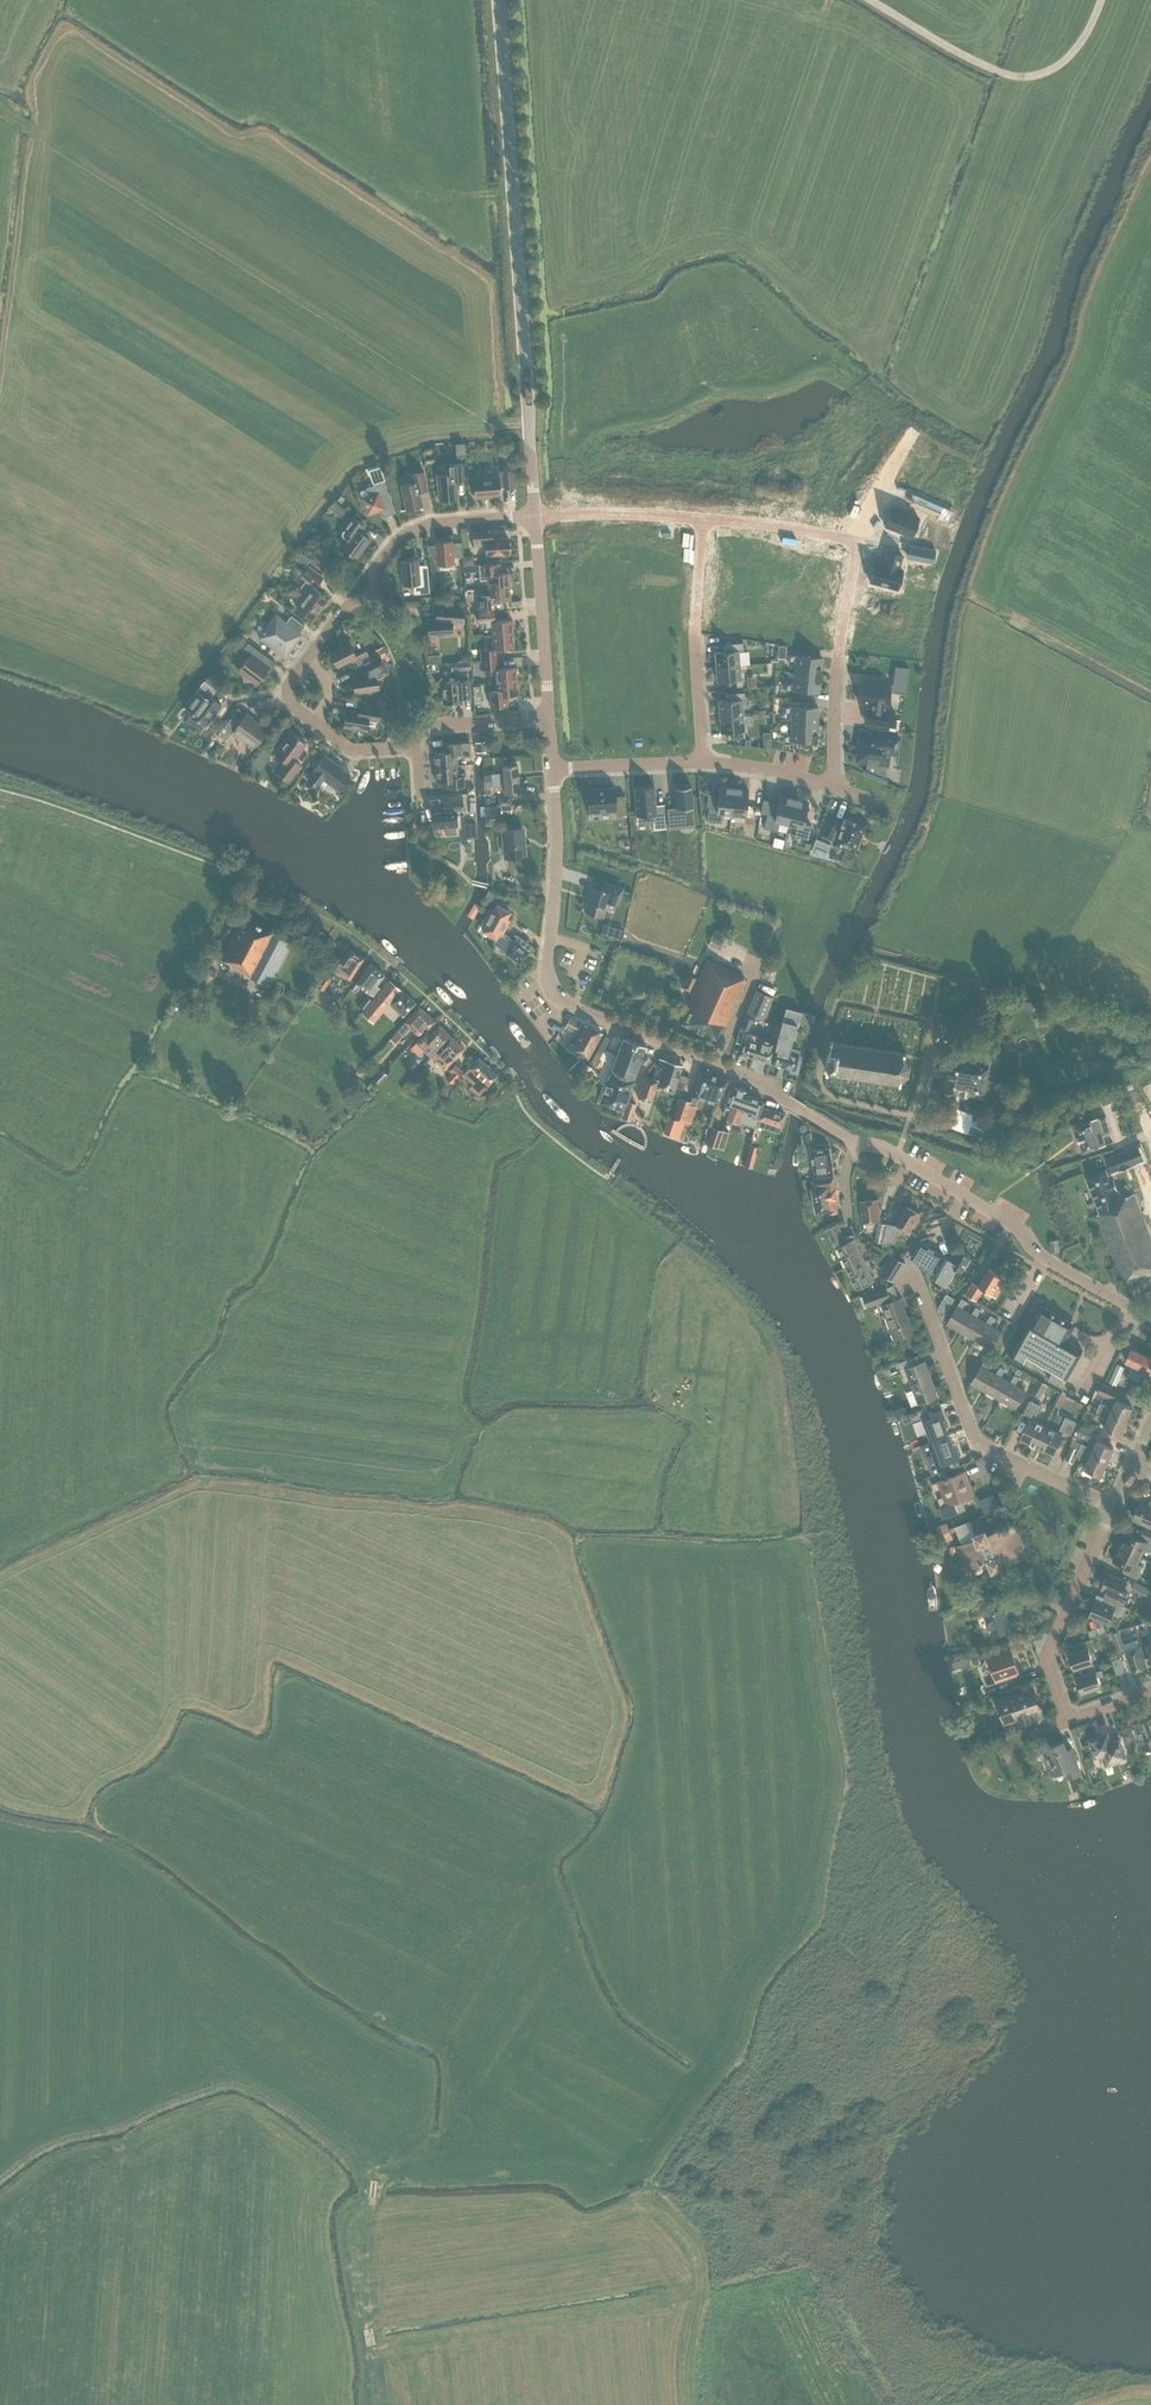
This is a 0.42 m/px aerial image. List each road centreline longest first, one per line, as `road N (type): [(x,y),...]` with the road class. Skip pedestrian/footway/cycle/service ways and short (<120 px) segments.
road 1 (tertiary): [(856,1143),(734,1071),(565,1000),(548,966),(557,871),(553,769)]
road 2 (tertiary): [(535,514),(497,0)]
road 3 (residential): [(415,748),(354,749),(291,708),(292,686),(347,604),(371,594),(392,543),(436,521),(535,514)]
road 4 (tertiary): [(1150,1316),(1041,1255),(1024,1231),(892,1150),(856,1143)]
road 5 (residential): [(1112,1509),(983,1446),(917,1279)]
road 6 (residential): [(833,787),(840,652),(857,537)]
road 7 (residential): [(702,762),(694,639),(699,521)]
road 8 (residential): [(1068,1720),(1050,1652),(1112,1509)]
road 9 (tertiary): [(550,717),(535,514)]
road 10 (residential): [(535,514),(699,521)]
road 11 (residential): [(699,521),(857,537)]
road 12 (residential): [(550,717),(434,724),(421,729),(415,748)]
road 13 (residential): [(553,769),(702,762)]
road 14 (residential): [(702,762),(833,787)]

